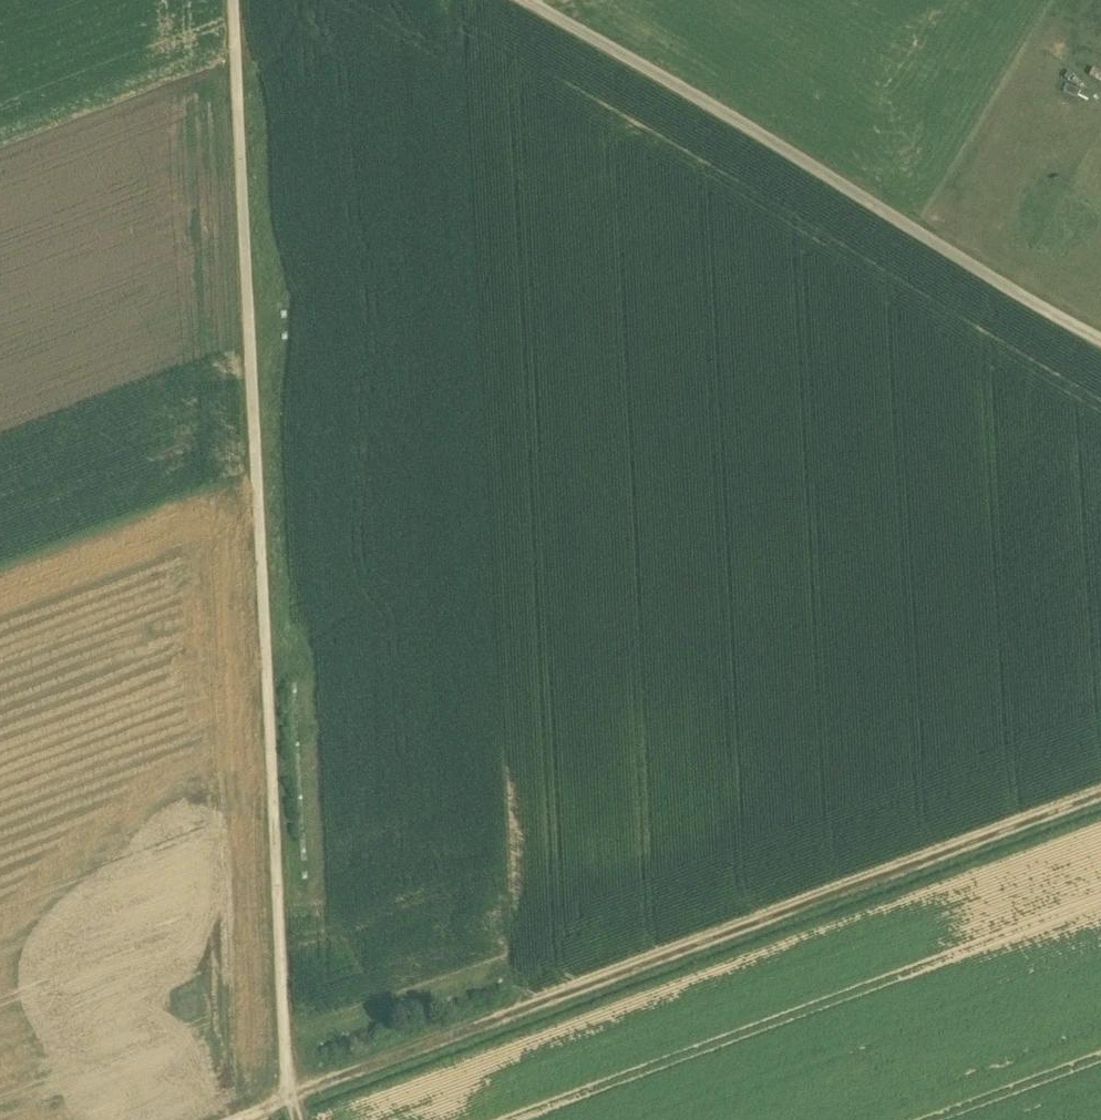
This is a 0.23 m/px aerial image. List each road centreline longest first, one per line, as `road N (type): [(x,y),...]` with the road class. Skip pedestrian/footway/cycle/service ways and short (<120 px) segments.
road 1 (track): [(239,0),(291,1101)]
road 2 (track): [(1100,796),(291,1101)]
road 3 (track): [(551,14),(1100,341)]

